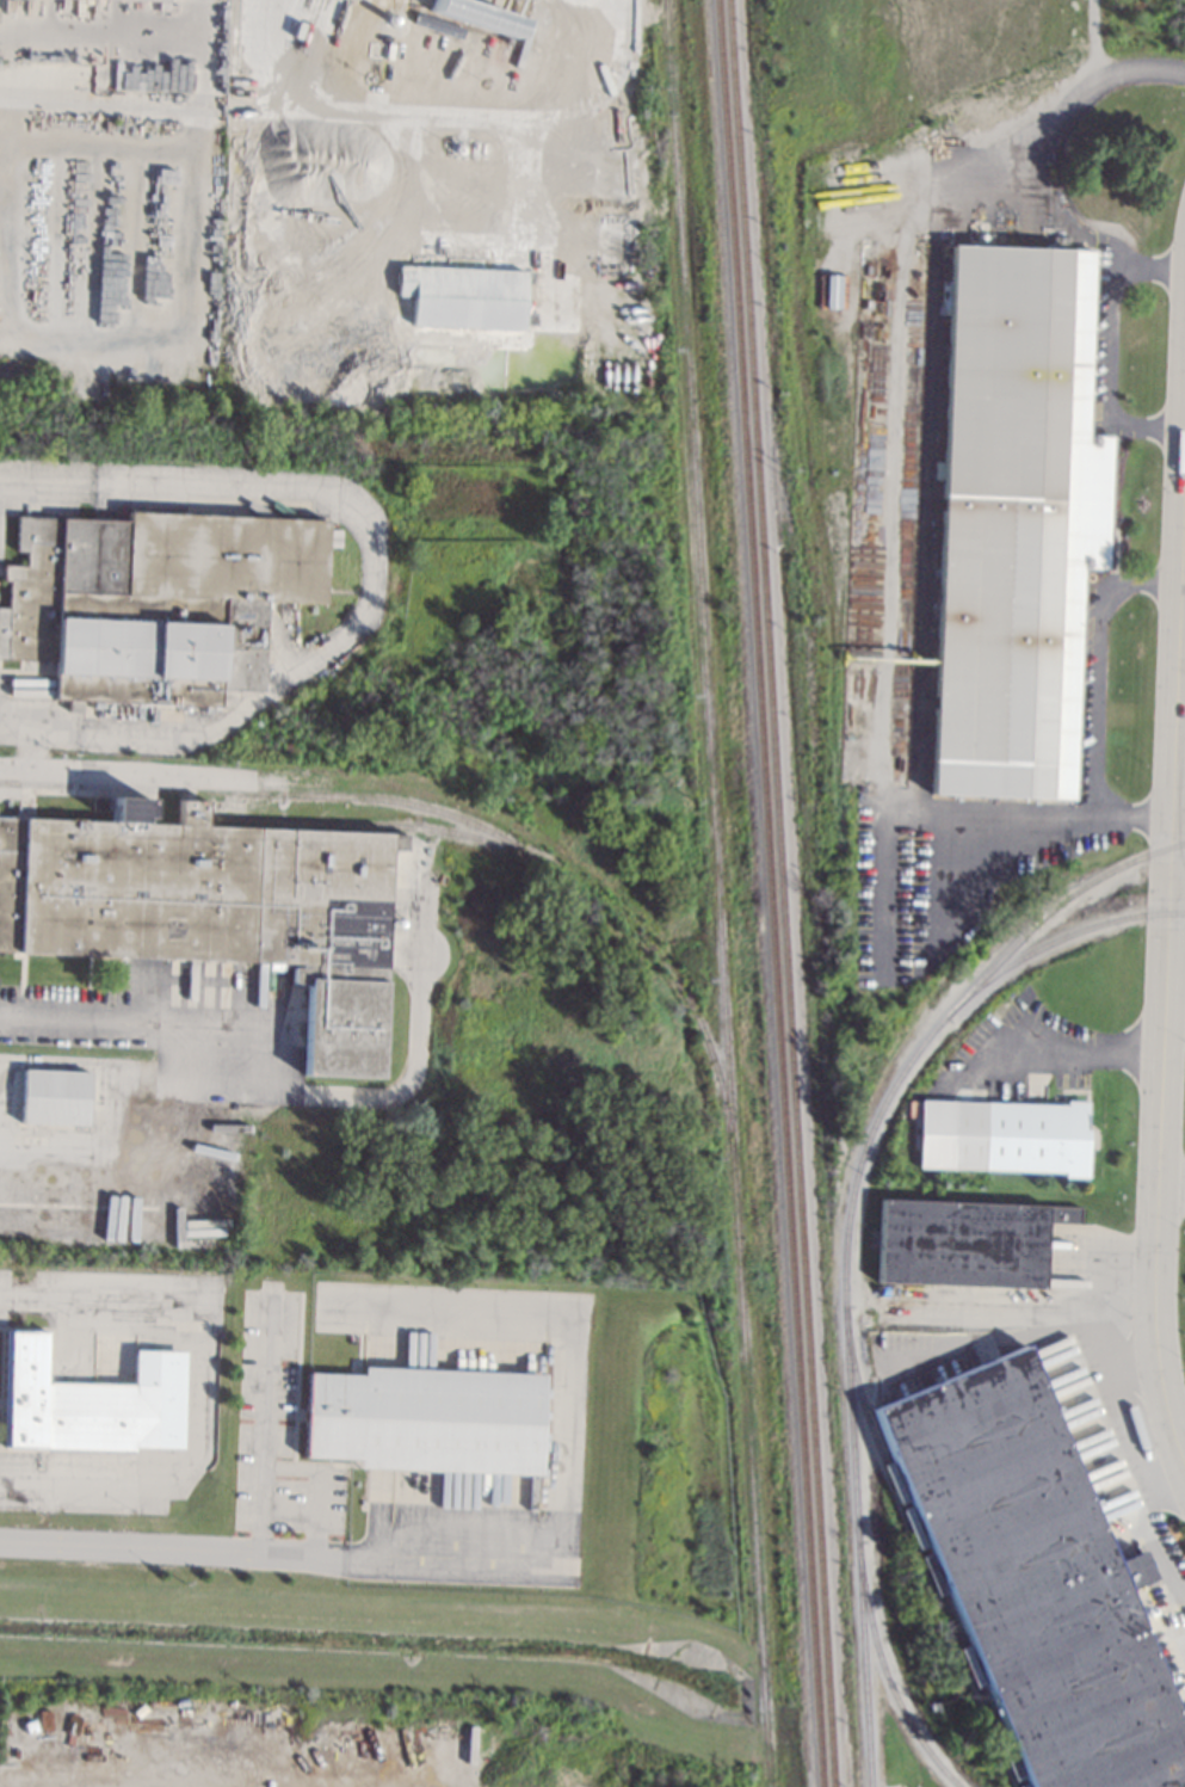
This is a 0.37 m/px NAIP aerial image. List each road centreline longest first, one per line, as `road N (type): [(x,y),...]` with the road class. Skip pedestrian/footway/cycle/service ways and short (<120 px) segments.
road 1 (tertiary): [(1184,469),(1159,1255),(1164,1407),(1184,1450)]

